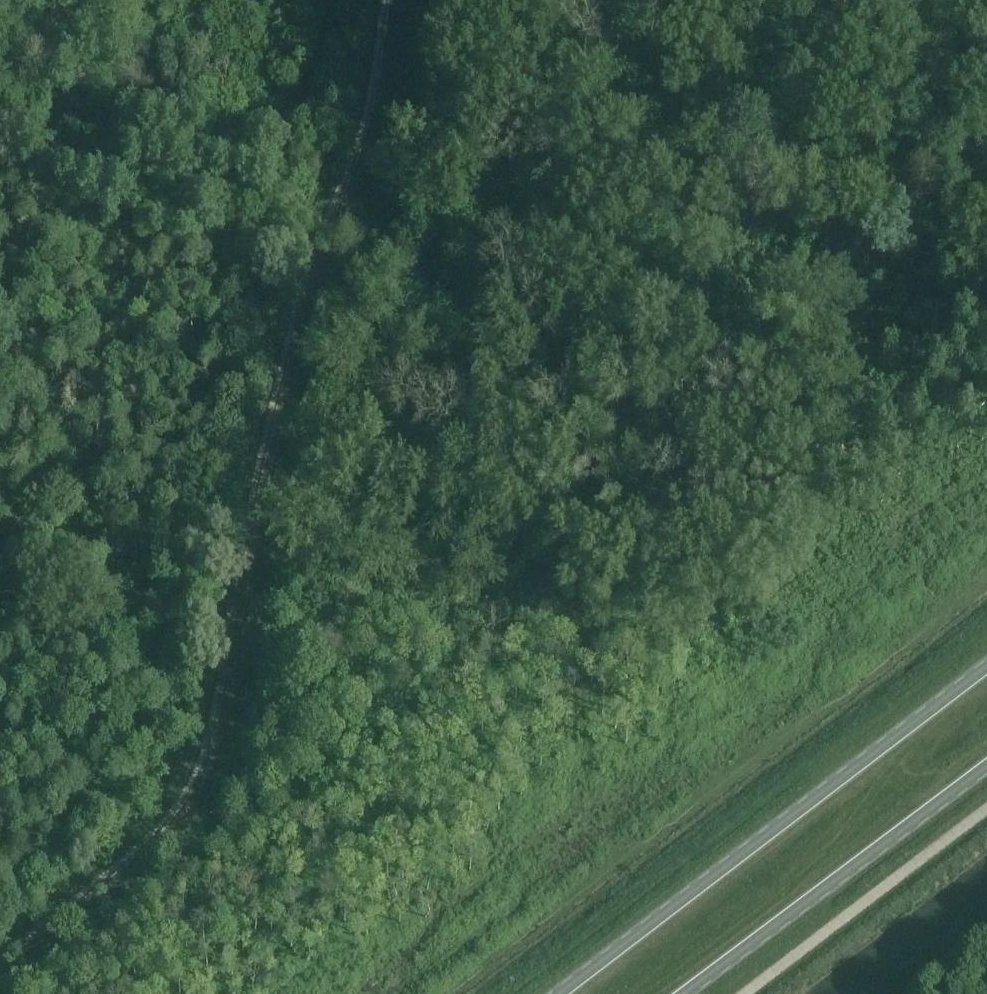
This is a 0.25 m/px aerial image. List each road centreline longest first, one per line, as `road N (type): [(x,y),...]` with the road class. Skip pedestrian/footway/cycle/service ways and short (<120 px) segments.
road 1 (primary): [(986,668),(560,993)]
road 2 (primary): [(686,993),(986,767)]

